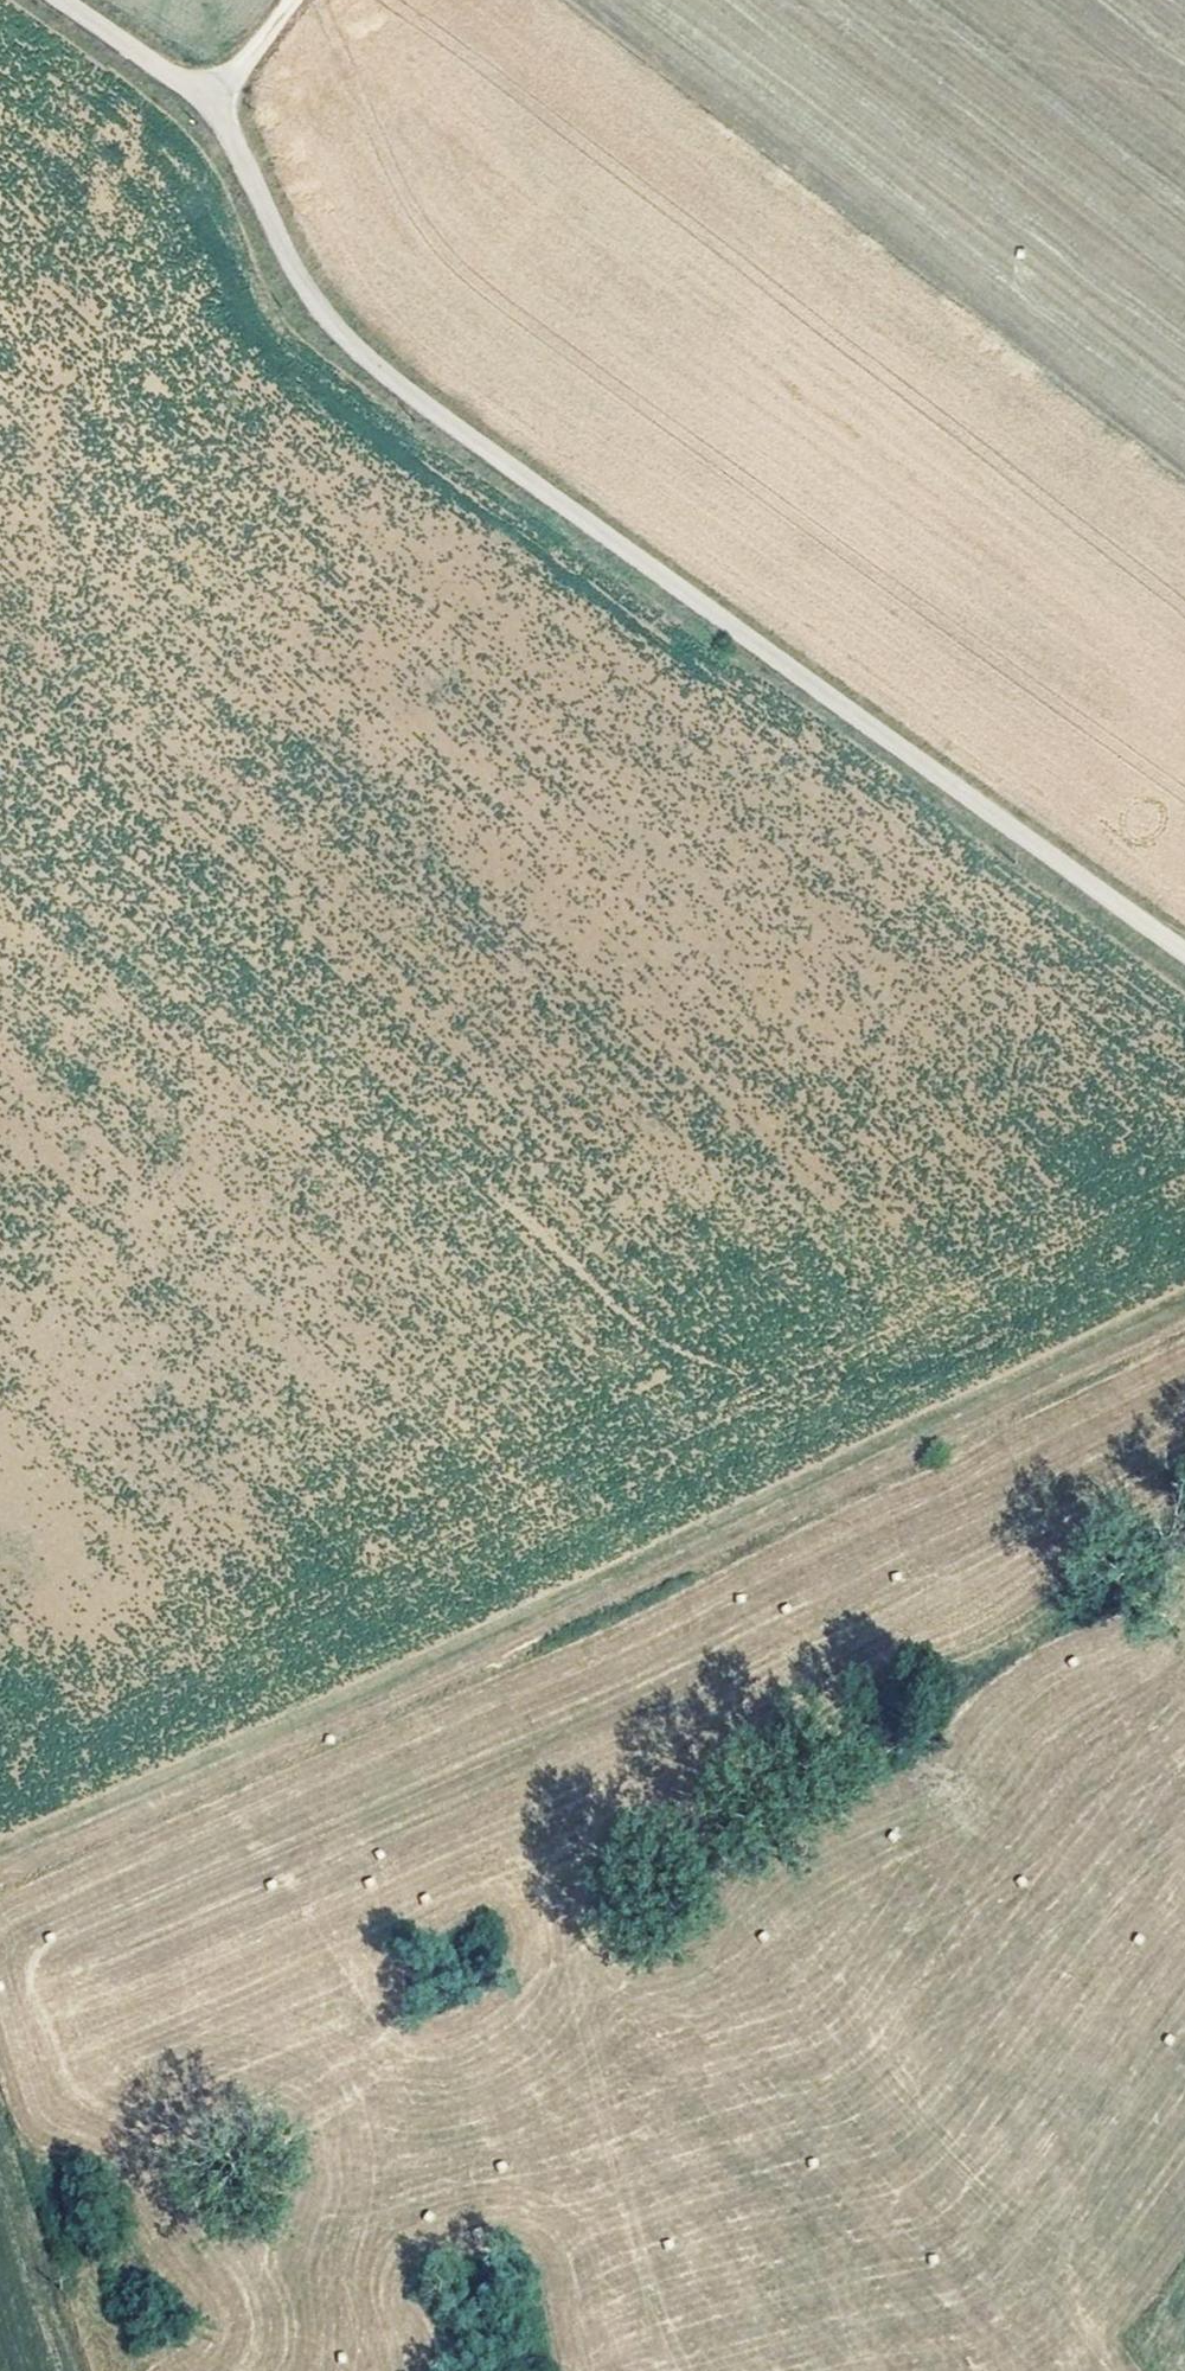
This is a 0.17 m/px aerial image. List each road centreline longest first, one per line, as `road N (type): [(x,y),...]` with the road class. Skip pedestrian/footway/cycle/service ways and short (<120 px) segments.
road 1 (unclassified): [(58,0),(216,109),(318,302),(410,399),(1184,953)]
road 2 (track): [(300,0),(216,109)]

